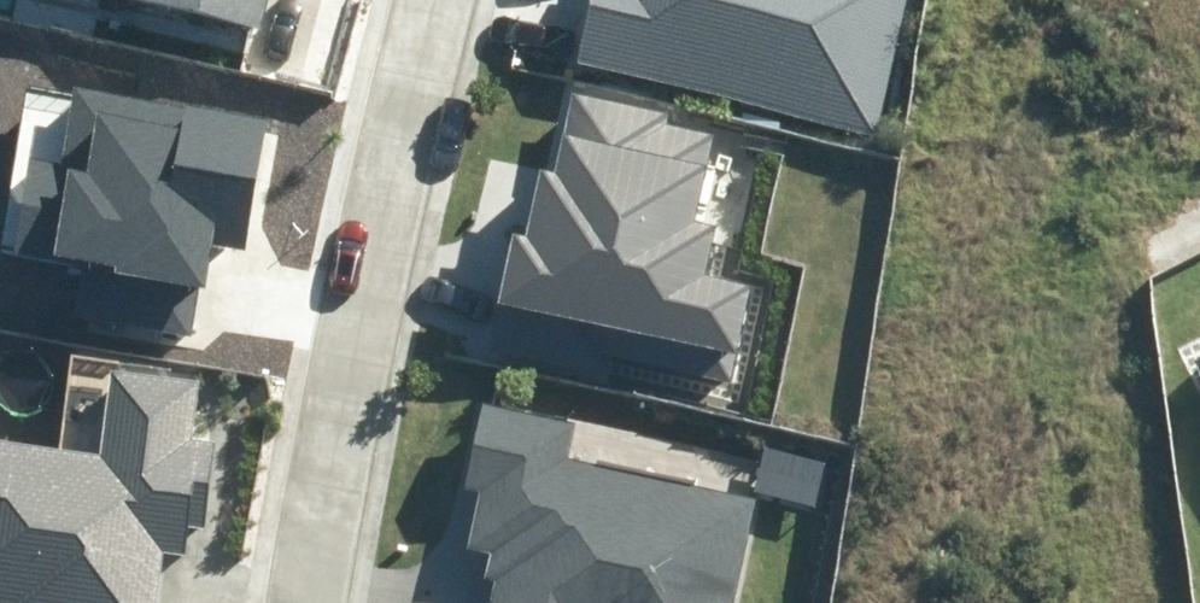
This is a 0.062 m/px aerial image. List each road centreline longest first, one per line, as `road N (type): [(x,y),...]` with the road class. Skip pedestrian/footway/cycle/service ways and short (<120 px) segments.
road 1 (residential): [(314,602),(343,401),(447,0)]

